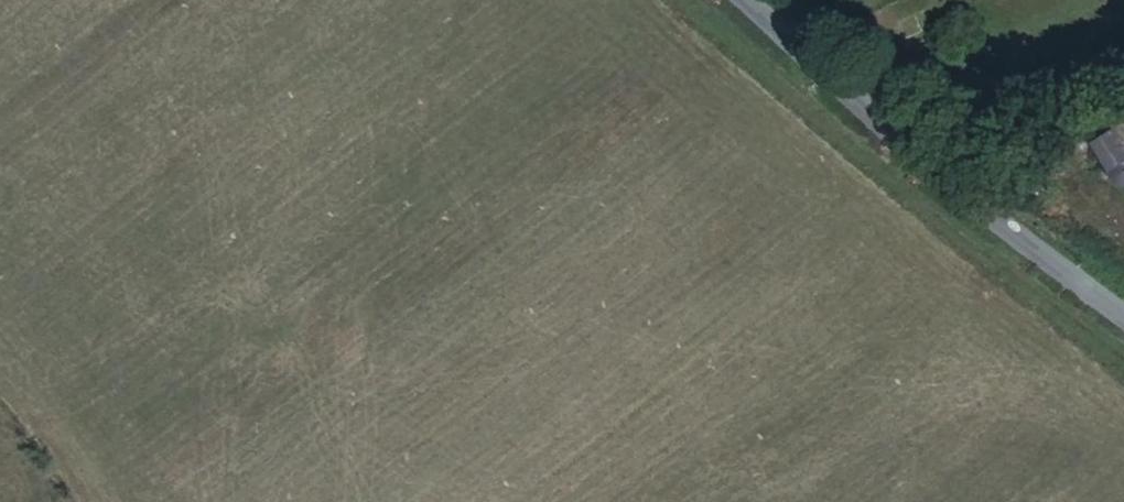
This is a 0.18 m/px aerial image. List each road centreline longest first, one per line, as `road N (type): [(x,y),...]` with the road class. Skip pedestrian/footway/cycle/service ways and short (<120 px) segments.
road 1 (unclassified): [(737,0),(940,195),(1123,328)]

